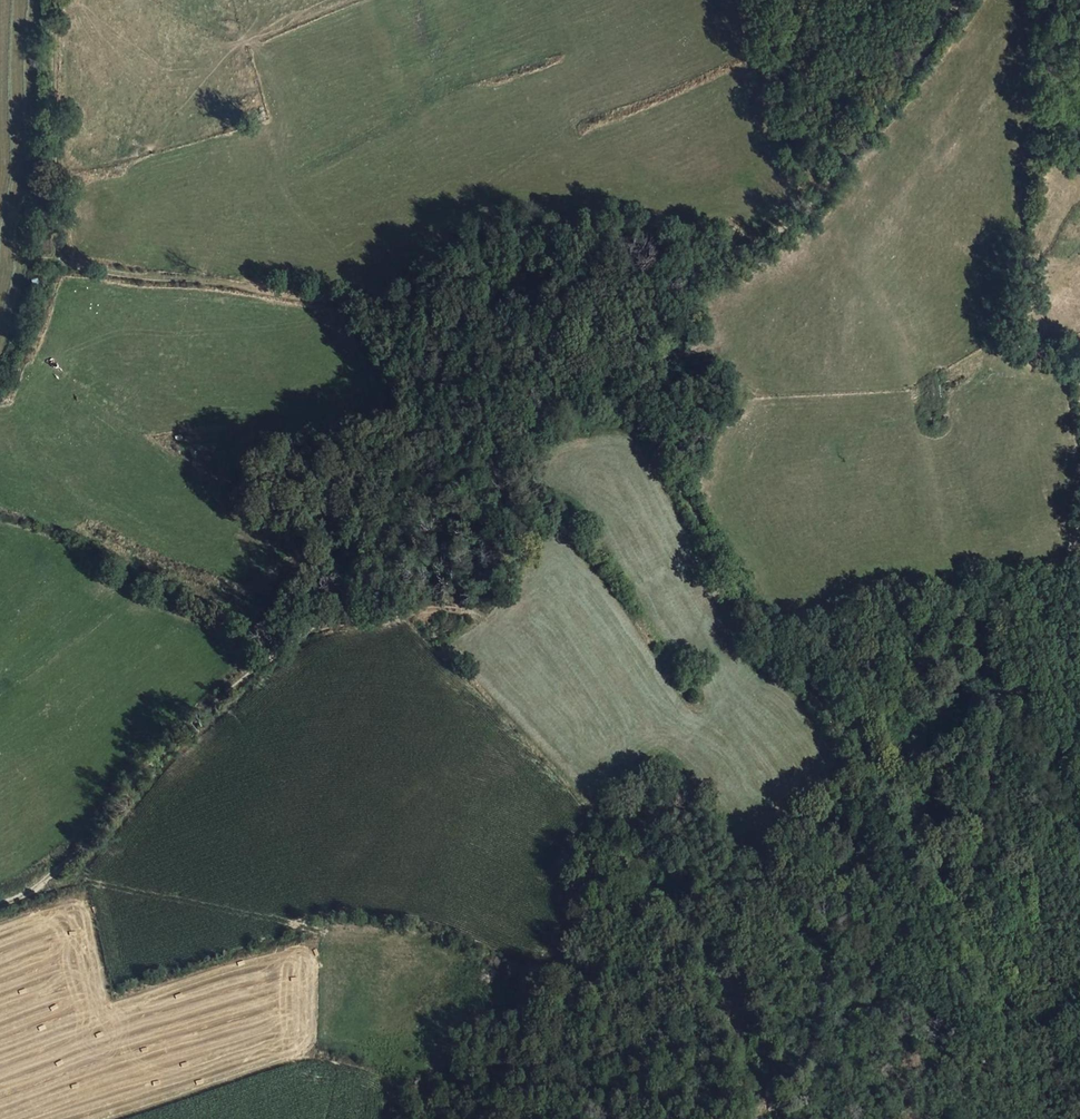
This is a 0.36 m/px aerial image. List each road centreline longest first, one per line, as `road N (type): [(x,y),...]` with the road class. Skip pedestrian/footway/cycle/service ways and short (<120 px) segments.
road 1 (track): [(1079,1108),(974,955),(877,765),(747,609),(648,426),(589,384)]
road 2 (track): [(49,0),(57,249),(71,266),(486,318),(589,384)]
road 3 (track): [(0,904),(31,894),(133,798),(168,746),(315,629),(363,557),(518,450),(589,384)]
road 4 (track): [(315,629),(418,606),(465,609),(485,620),(632,854),(705,914),(728,1008),(771,1108)]
road 5 (track): [(589,384),(606,343),(641,308),(805,212),(822,189)]
road 6 (track): [(822,189),(956,0)]
road 7 (track): [(822,189),(800,154),(773,48),(776,17),(788,0)]

